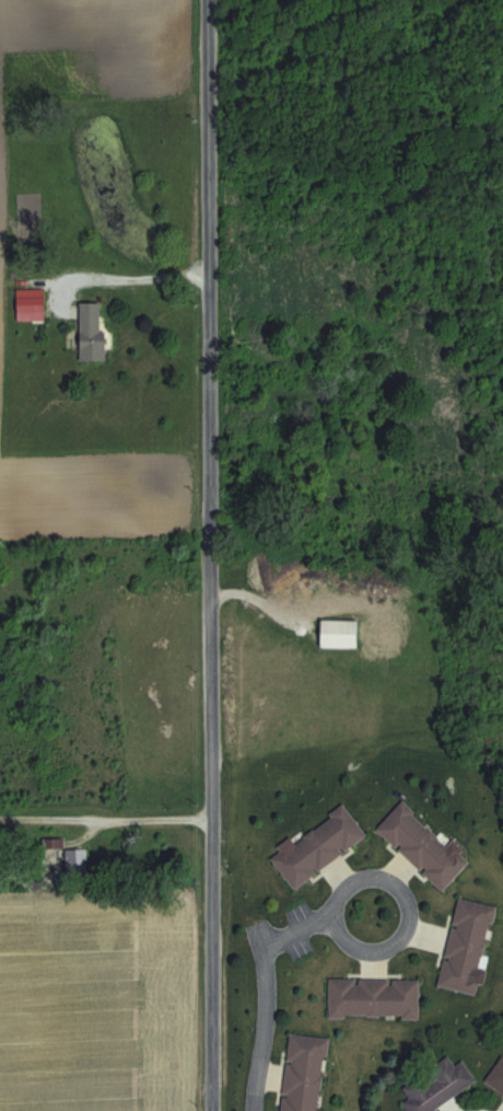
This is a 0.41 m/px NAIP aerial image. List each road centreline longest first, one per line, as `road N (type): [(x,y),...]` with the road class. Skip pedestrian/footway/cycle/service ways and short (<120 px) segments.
road 1 (tertiary): [(211,1110),(208,0)]
road 2 (residential): [(328,917),(355,947),(382,949),(405,934),(411,911),(402,889),(378,875),(354,880),(328,917)]
road 3 (residential): [(255,1110),(269,950),(328,917)]

